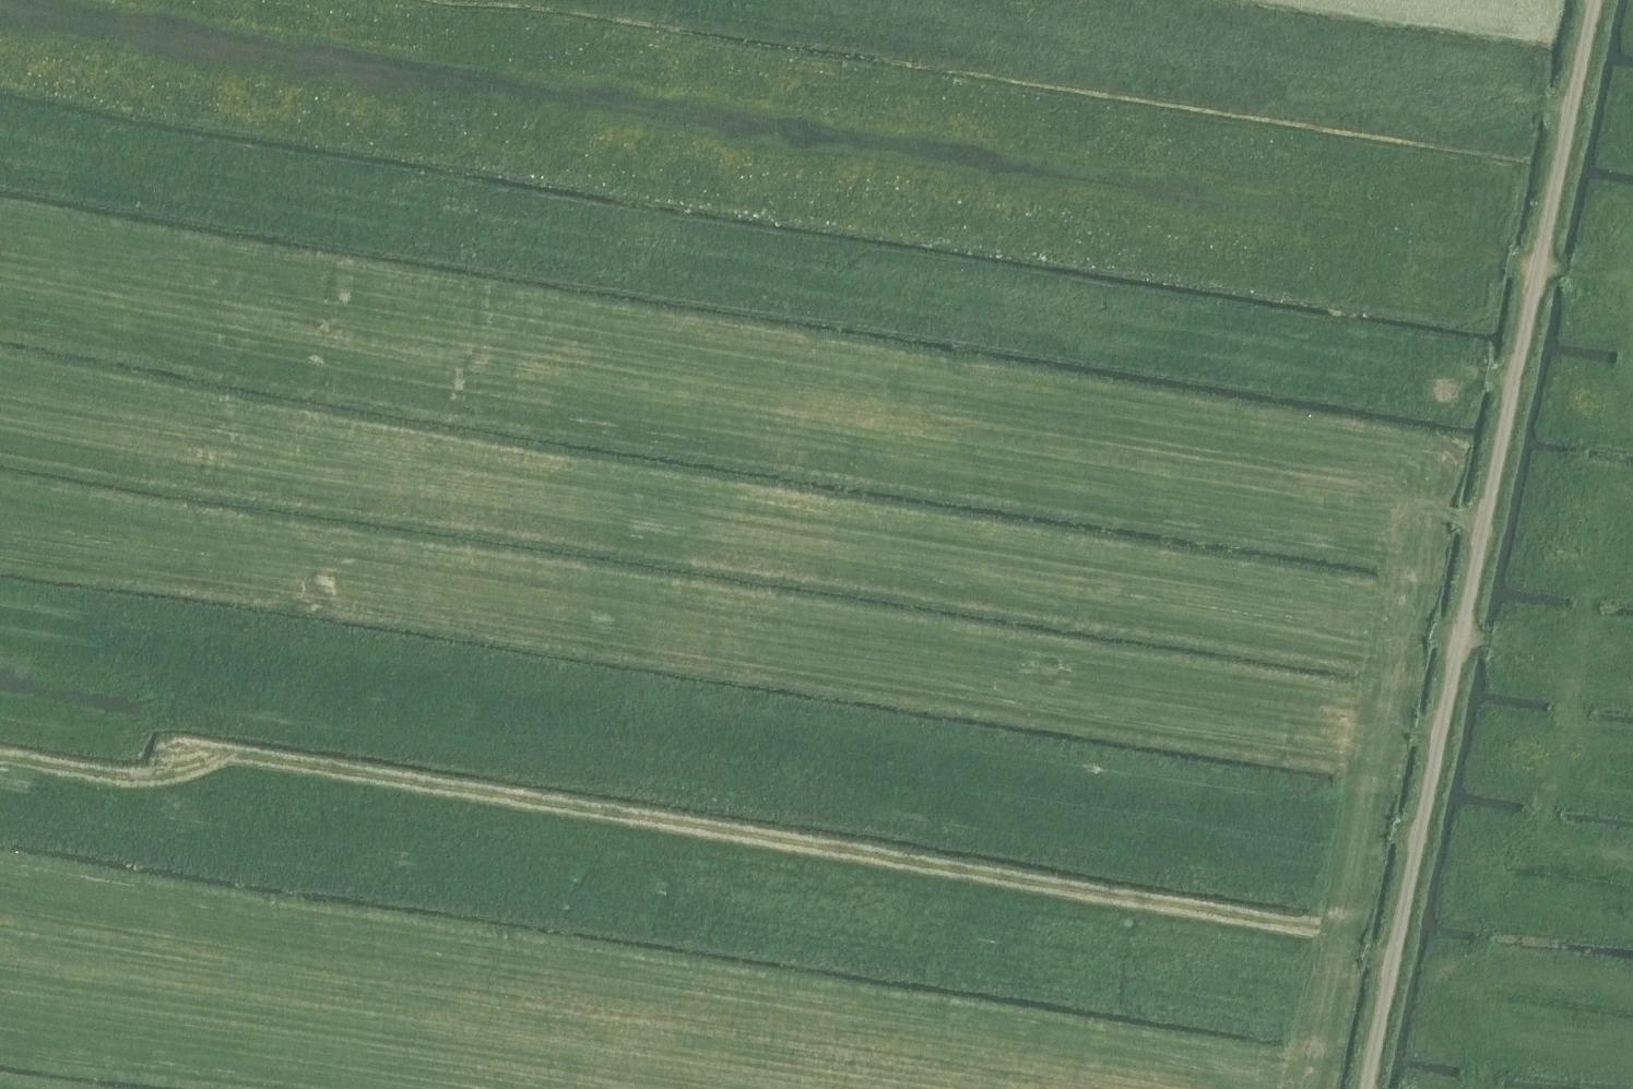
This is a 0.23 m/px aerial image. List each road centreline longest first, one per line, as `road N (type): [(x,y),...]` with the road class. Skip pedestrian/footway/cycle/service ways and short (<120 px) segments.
road 1 (unclassified): [(1365,1088),(1592,0)]

